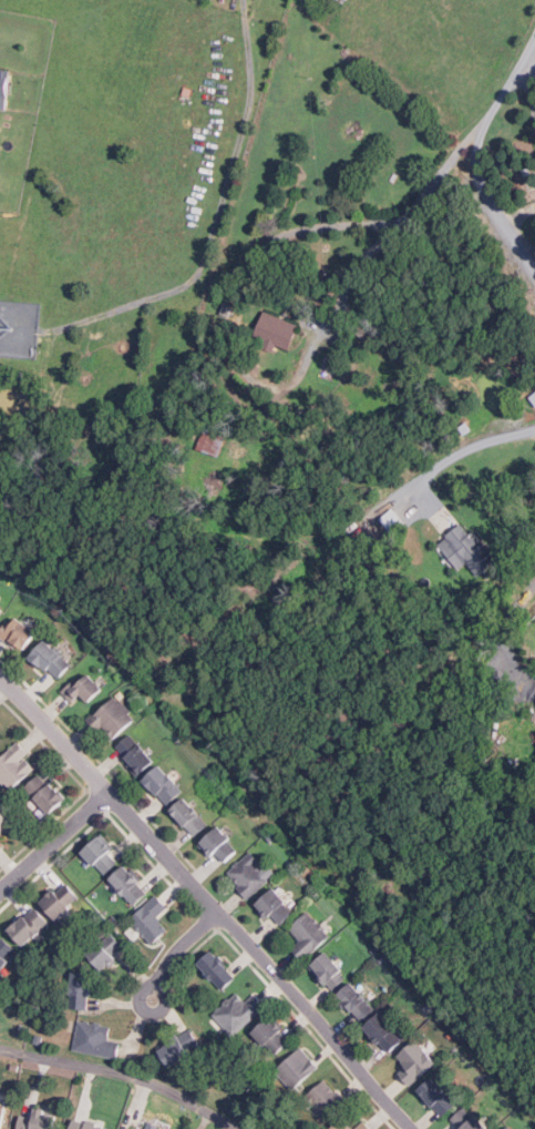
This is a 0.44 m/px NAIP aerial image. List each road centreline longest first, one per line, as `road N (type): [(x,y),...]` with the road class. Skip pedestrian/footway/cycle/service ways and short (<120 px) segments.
road 1 (residential): [(0,678),(412,1128)]
road 2 (residential): [(0,890),(112,795)]

